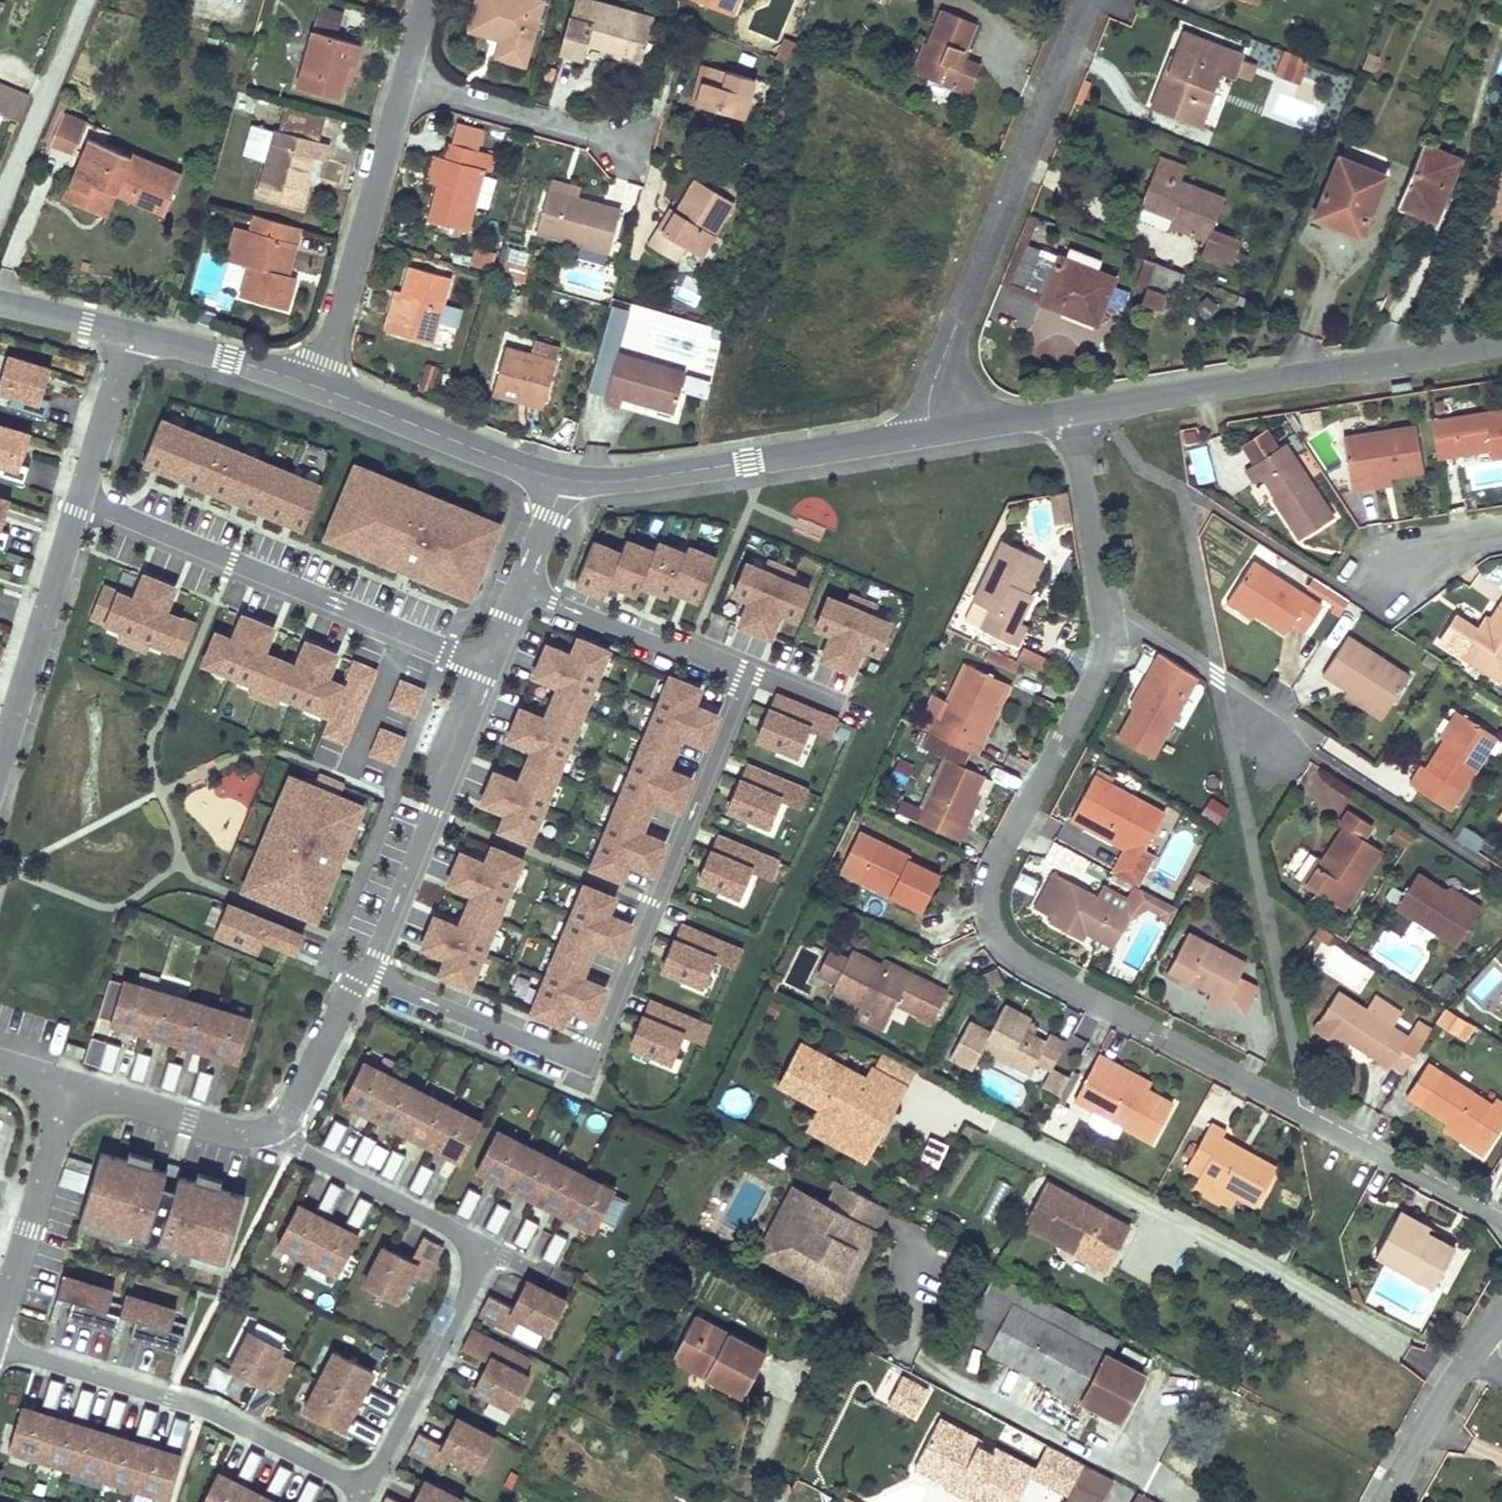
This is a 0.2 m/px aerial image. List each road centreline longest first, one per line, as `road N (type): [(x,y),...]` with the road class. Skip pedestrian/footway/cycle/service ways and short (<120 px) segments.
road 1 (residential): [(1107,610),(1115,643),(997,864),(991,914),(1001,945),(1018,963),(1501,1221)]
road 2 (residential): [(754,674),(591,1067),(393,989),(373,974)]
road 3 (unclassified): [(931,1095),(1409,1354),(1470,1360)]
road 4 (residential): [(932,432),(932,391),(1084,0)]
road 5 (residential): [(80,505),(492,664)]
road 6 (residential): [(1501,345),(1072,412)]
road 7 (residential): [(365,1493),(207,1407),(0,1341)]
road 8 (residential): [(932,432),(765,465),(564,482)]
road 9 (residential): [(373,974),(492,664)]
road 10 (residential): [(314,386),(404,74)]
road 11 (residential): [(365,1493),(489,1251)]
road 12 (residential): [(1107,610),(1303,732),(1279,765)]
road 13 (residential): [(0,764),(80,505)]
road 14 (residential): [(564,482),(314,386)]
road 15 (residential): [(521,588),(754,674)]
road 16 (residential): [(489,1251),(276,1136)]
road 17 (residential): [(0,1321),(65,1093)]
road 18 (residential): [(629,138),(404,74)]
road 19 (residential): [(0,207),(87,0)]
road 20 (residential): [(65,1093),(108,1094),(232,1132),(276,1136)]
road 21 (residential): [(1072,412),(1107,610)]
road 22 (residential): [(276,1136),(347,1004),(373,974)]
road 23 (residential): [(314,386),(134,332)]
road 24 (residential): [(80,505),(134,332)]
road 25 (residential): [(1391,1501),(1470,1360)]
road 26 (residential): [(1072,412),(932,432)]
road 27 (residential): [(134,332),(0,302)]
road 28 (residential): [(1391,580),(1424,550),(1501,535)]

